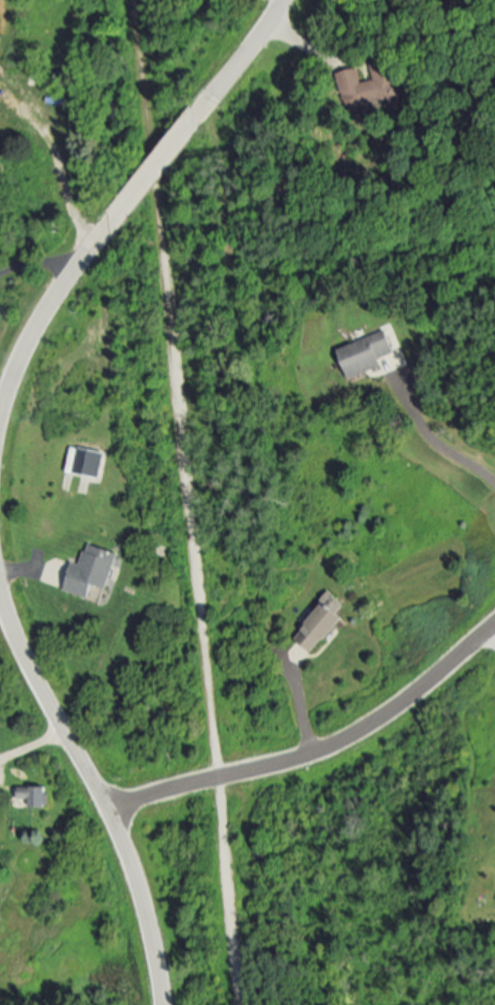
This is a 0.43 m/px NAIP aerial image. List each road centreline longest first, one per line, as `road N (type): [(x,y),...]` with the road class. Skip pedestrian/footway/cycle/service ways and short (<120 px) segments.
road 1 (residential): [(0,595),(22,653),(112,811),(146,908),(166,1004)]
road 2 (residential): [(112,811),(346,741),(396,712),(494,625)]
road 3 (residential): [(223,84),(91,251)]
road 4 (residential): [(91,251),(32,332),(0,407)]

